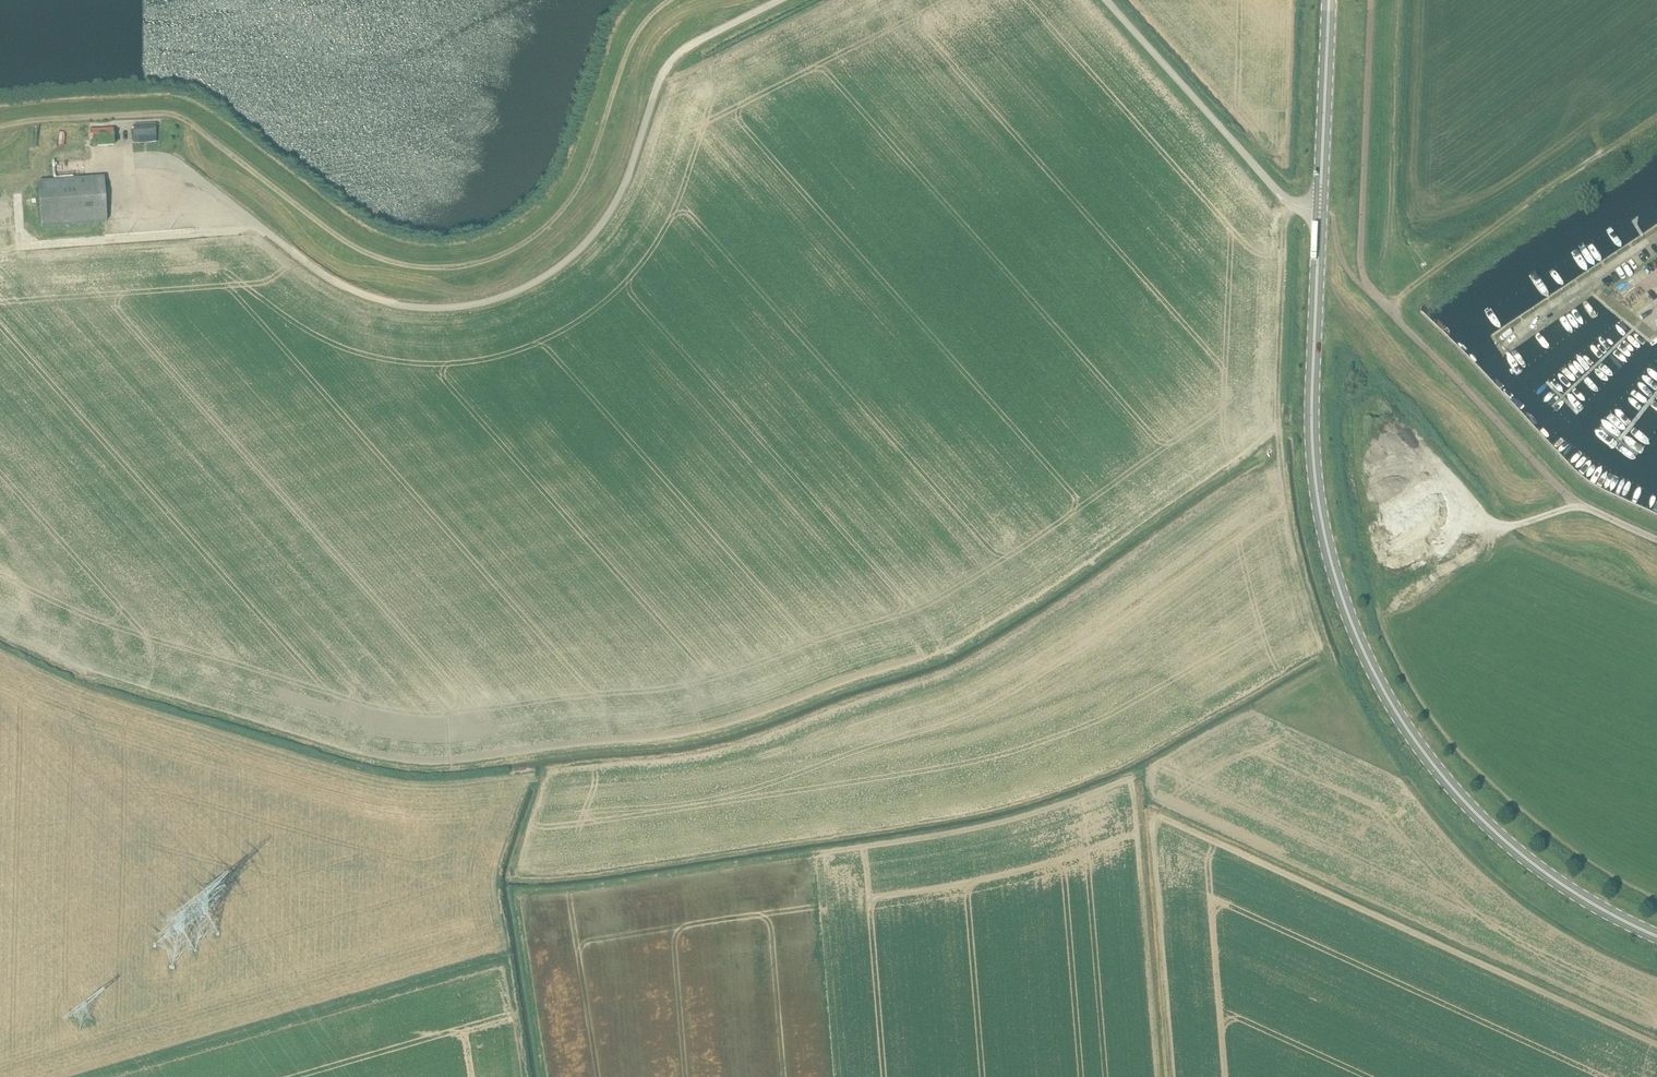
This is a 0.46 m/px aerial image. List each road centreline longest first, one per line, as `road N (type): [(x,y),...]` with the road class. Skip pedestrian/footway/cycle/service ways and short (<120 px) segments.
road 1 (tertiary): [(1320,213),(1310,458),(1333,570),(1374,674),(1488,828),(1600,911),(1656,938)]
road 2 (track): [(0,126),(170,113),(346,242),(412,266),(453,268),(486,261),(560,213),(588,167),(634,38),(669,0)]
road 3 (unclassified): [(779,0),(670,61),(598,230),(543,276),(487,300),(449,308),(374,300),(332,280),(192,173),(164,160),(136,159)]
road 4 (unclassified): [(1320,213),(1293,205),(1106,0)]
road 5 (tertiary): [(1330,0),(1320,213)]

